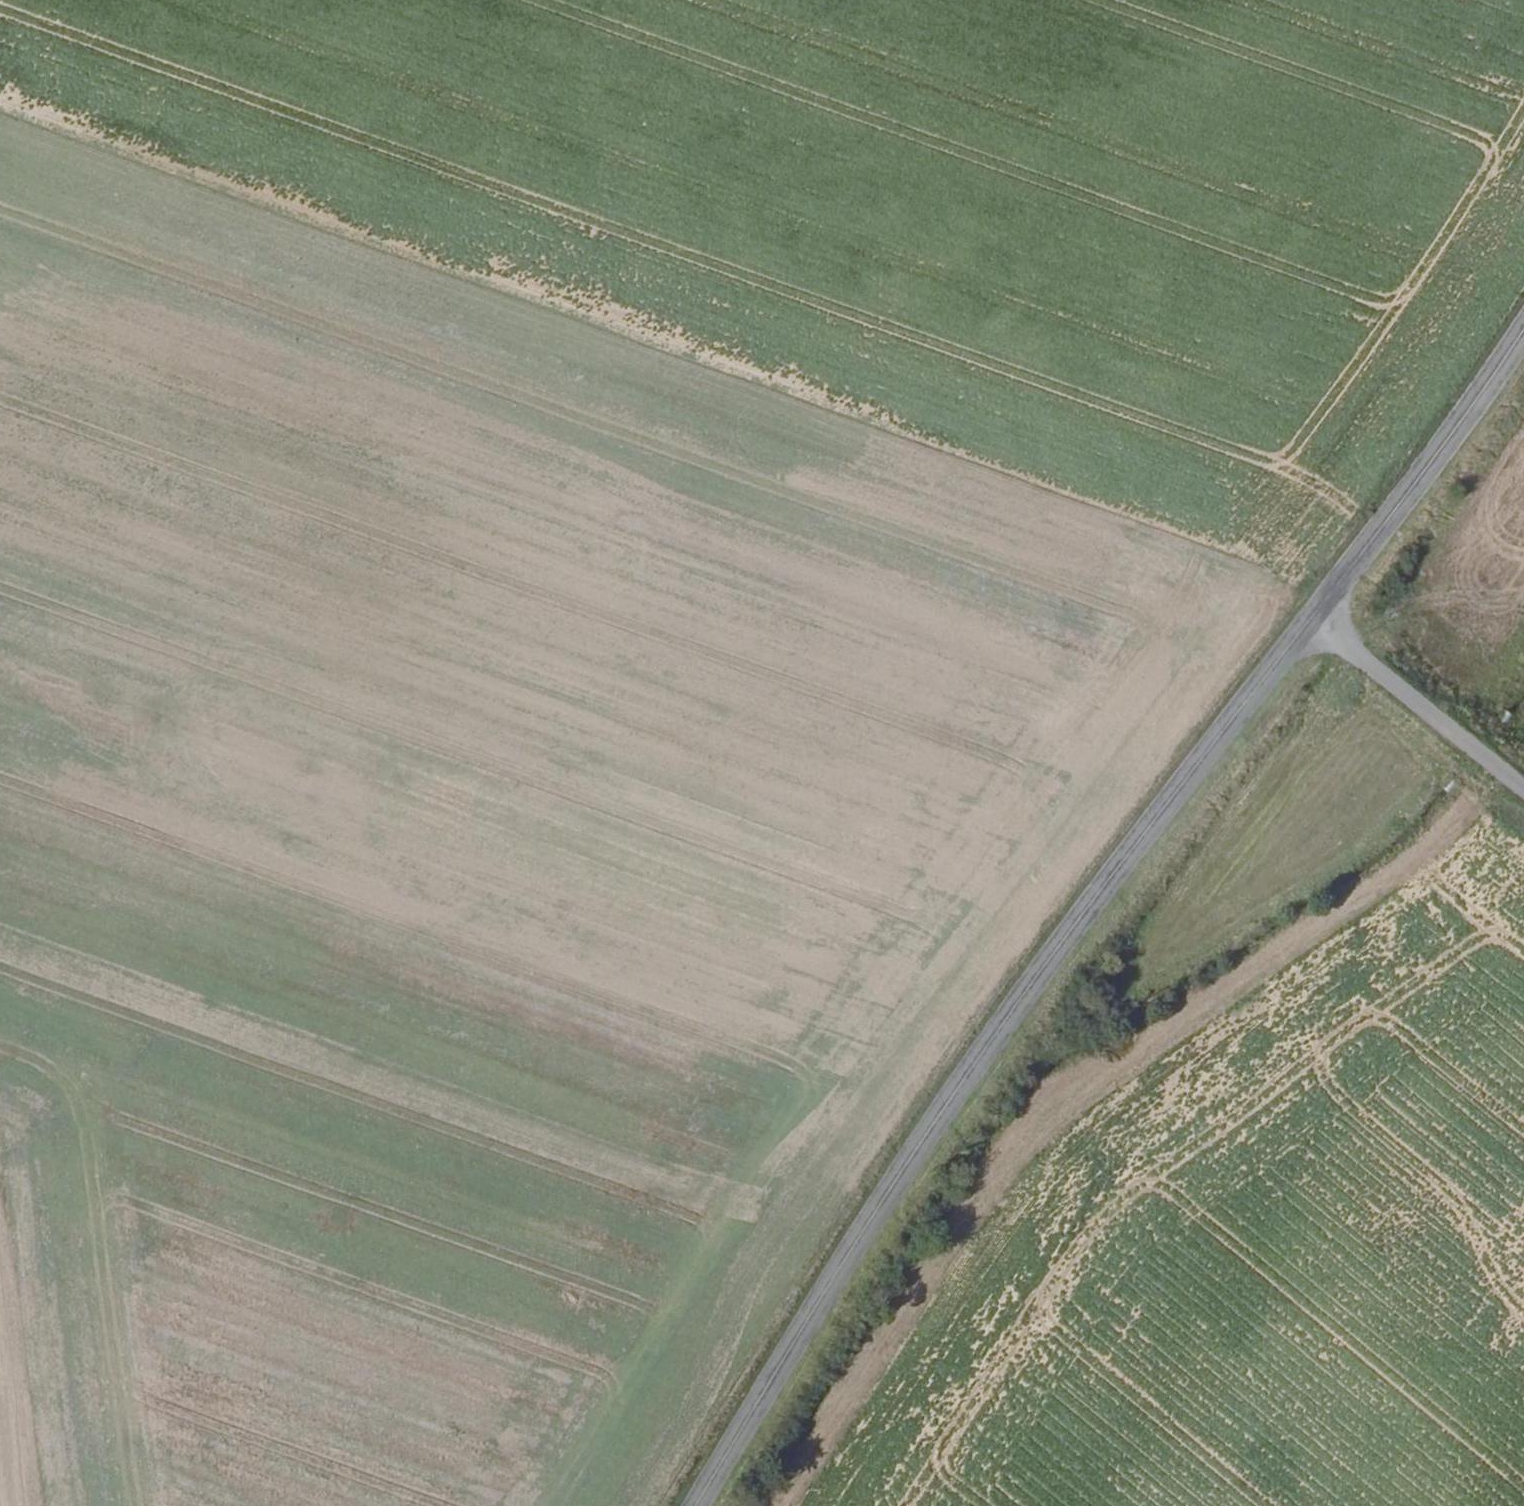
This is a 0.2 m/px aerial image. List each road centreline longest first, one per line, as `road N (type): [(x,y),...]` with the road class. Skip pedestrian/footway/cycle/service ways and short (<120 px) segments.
road 1 (secondary): [(695,1505),(998,1035),(1523,329)]
road 2 (track): [(1523,791),(1446,729),(1328,599)]

